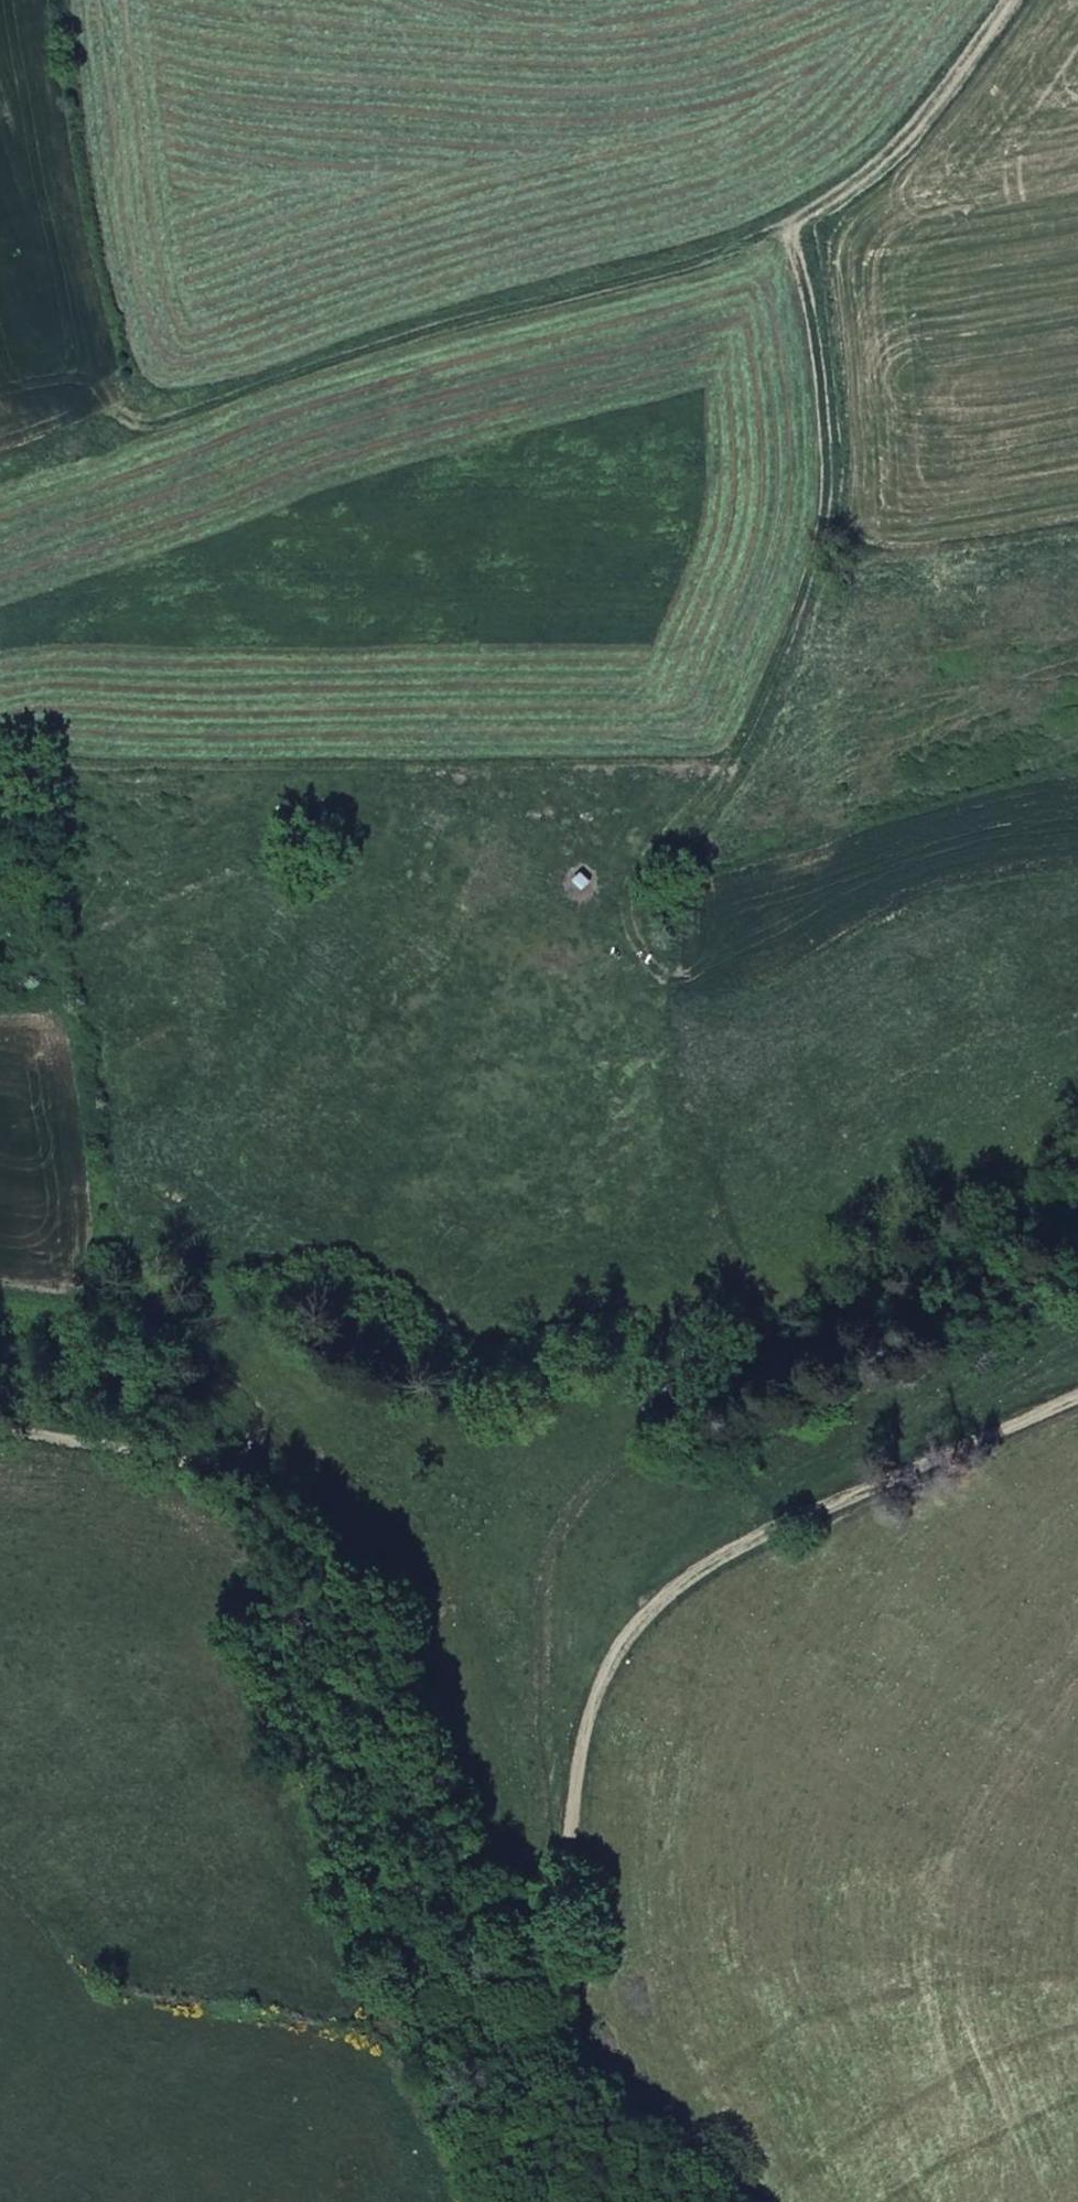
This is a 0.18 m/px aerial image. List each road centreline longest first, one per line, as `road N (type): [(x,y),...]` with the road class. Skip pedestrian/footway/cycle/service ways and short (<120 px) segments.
road 1 (track): [(516,1931),(548,1921),(573,1764),(649,1611),(850,1487),(1077,1399)]
road 2 (track): [(516,1931),(364,1623),(296,1537),(128,1480),(0,1474)]

